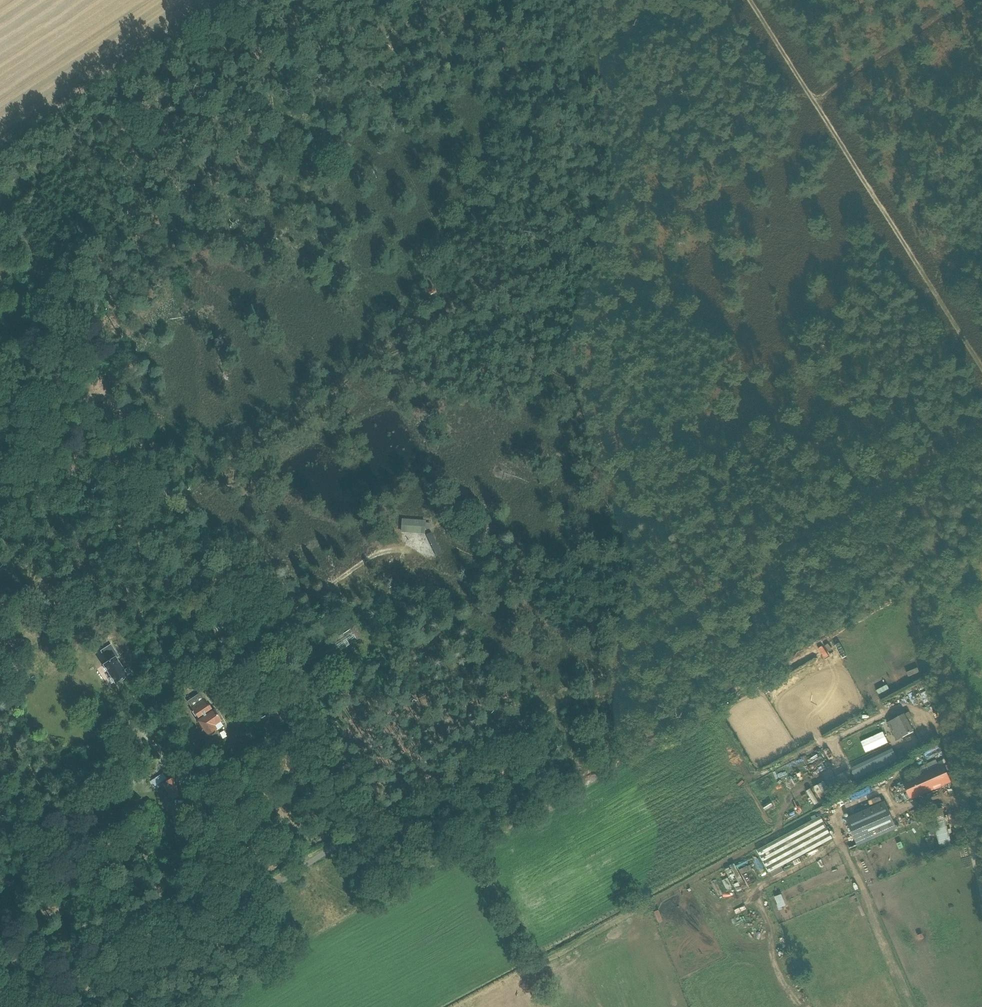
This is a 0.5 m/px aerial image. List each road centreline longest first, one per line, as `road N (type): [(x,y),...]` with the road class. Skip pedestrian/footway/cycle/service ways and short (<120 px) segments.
road 1 (track): [(374,821),(981,436)]
road 2 (track): [(754,0),(981,366)]
road 3 (unclassified): [(78,1006),(374,821)]
road 4 (track): [(981,895),(946,742)]

